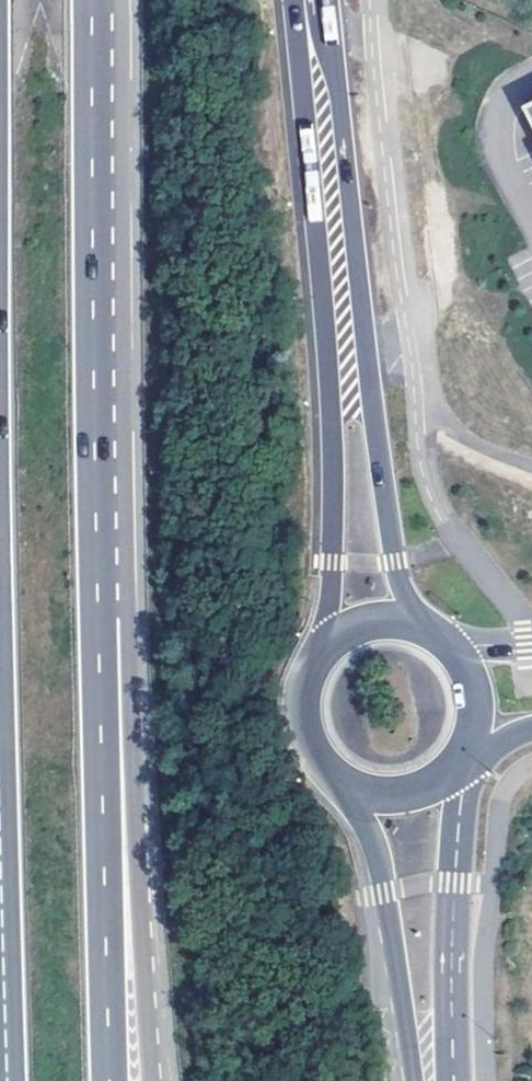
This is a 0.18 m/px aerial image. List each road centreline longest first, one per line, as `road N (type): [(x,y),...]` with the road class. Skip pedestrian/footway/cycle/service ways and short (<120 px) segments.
road 1 (motorway): [(97,640),(94,0)]
road 2 (motorway): [(155,1080),(137,867),(97,640)]
road 3 (motorway): [(108,1080),(97,640)]
road 4 (secondary): [(314,0),(341,348)]
road 5 (secondary): [(444,1080),(453,766)]
road 6 (secondary): [(351,788),(384,893),(416,1080)]
road 7 (secondary): [(341,348),(328,645)]
road 8 (secondary): [(411,626),(341,348)]
road 9 (motorway): [(0,803),(8,1080)]
road 10 (secondary): [(328,645),(313,664),(300,711),(314,757),(351,788)]

